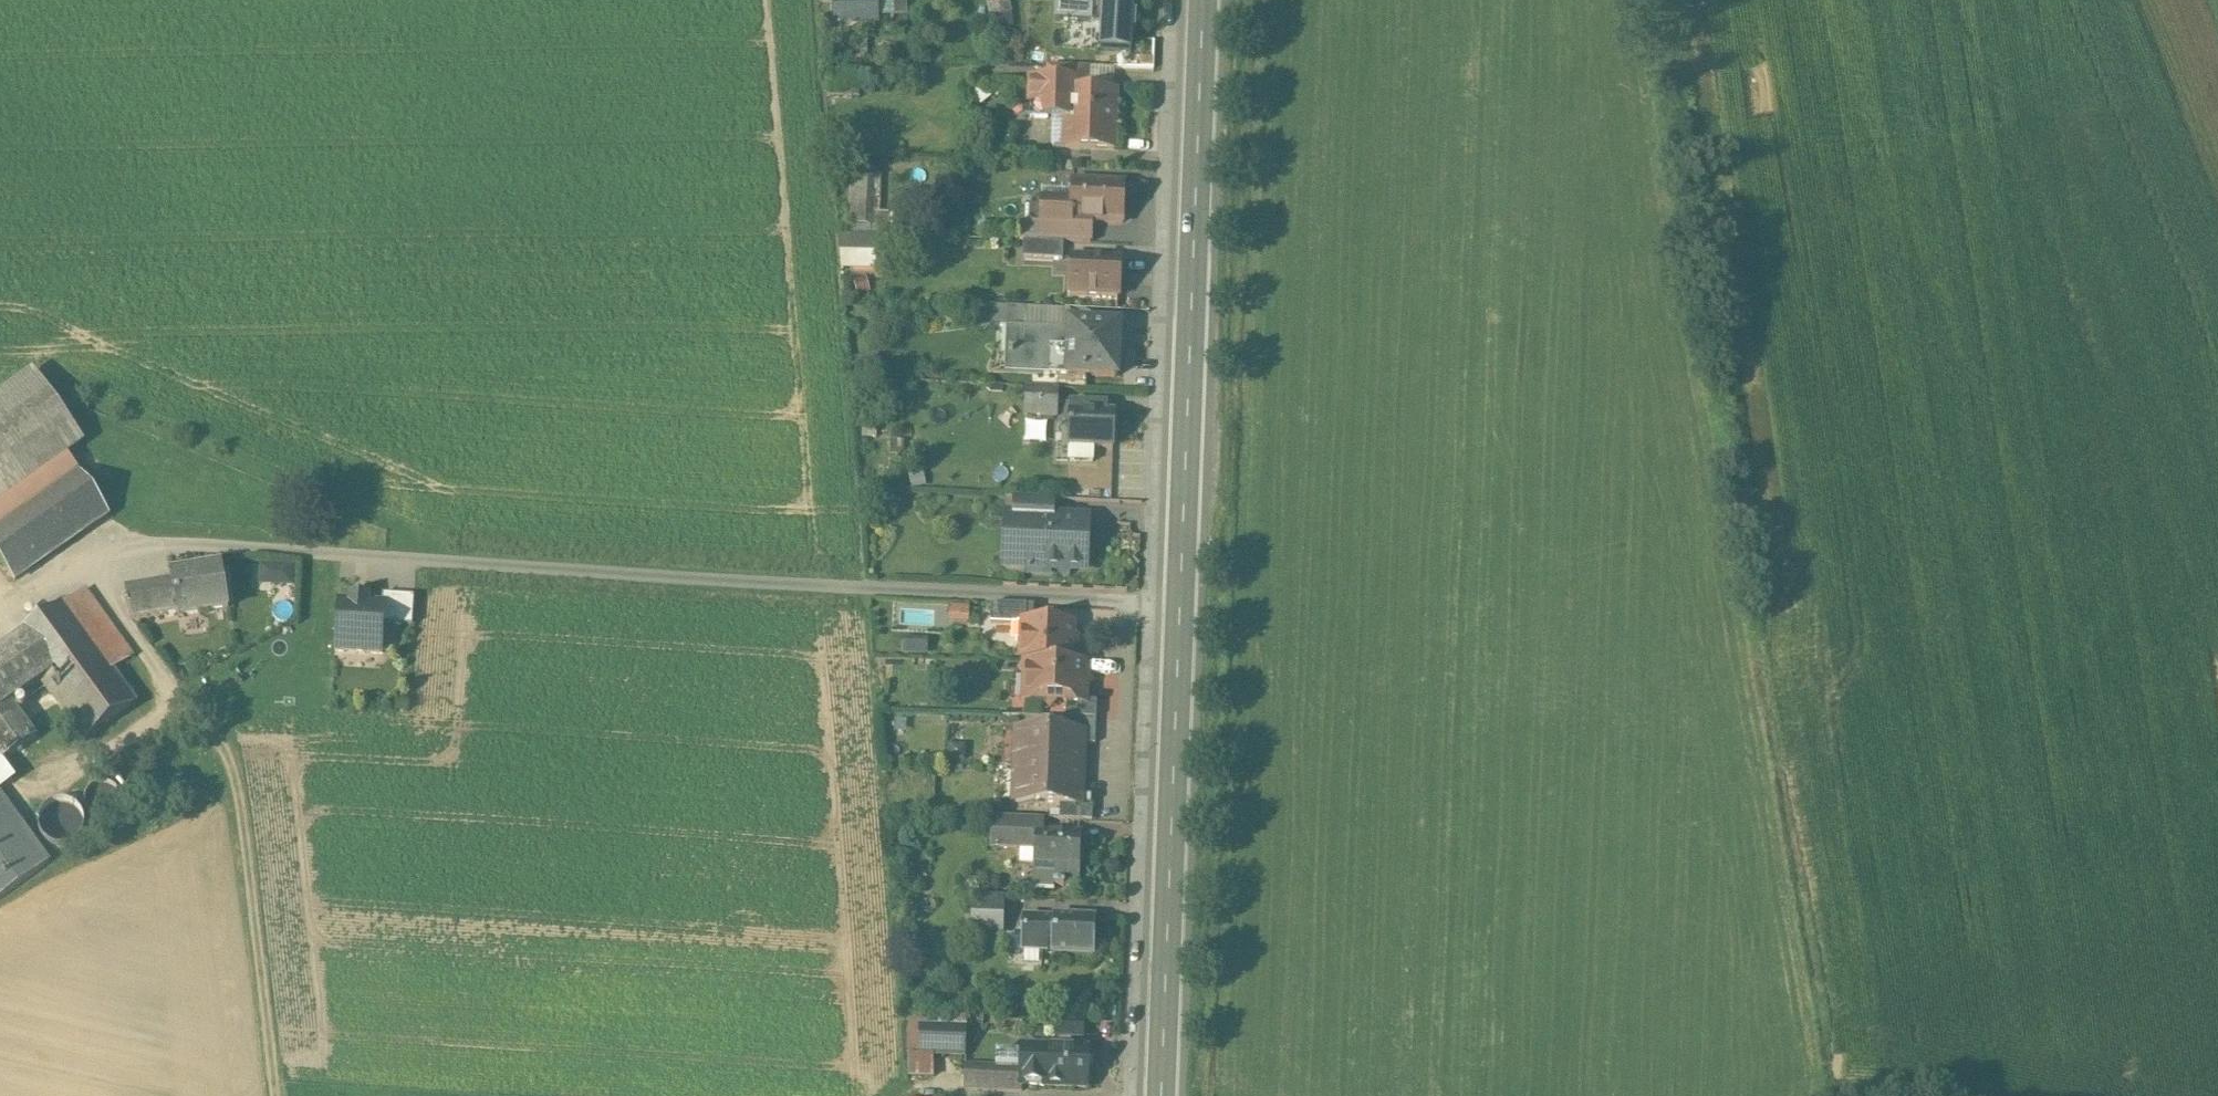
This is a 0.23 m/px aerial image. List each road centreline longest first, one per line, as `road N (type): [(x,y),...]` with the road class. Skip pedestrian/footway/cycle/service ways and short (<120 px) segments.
road 1 (primary): [(1203,0),(1160,1095)]
road 2 (track): [(281,1095),(258,862),(224,741),(93,571)]

